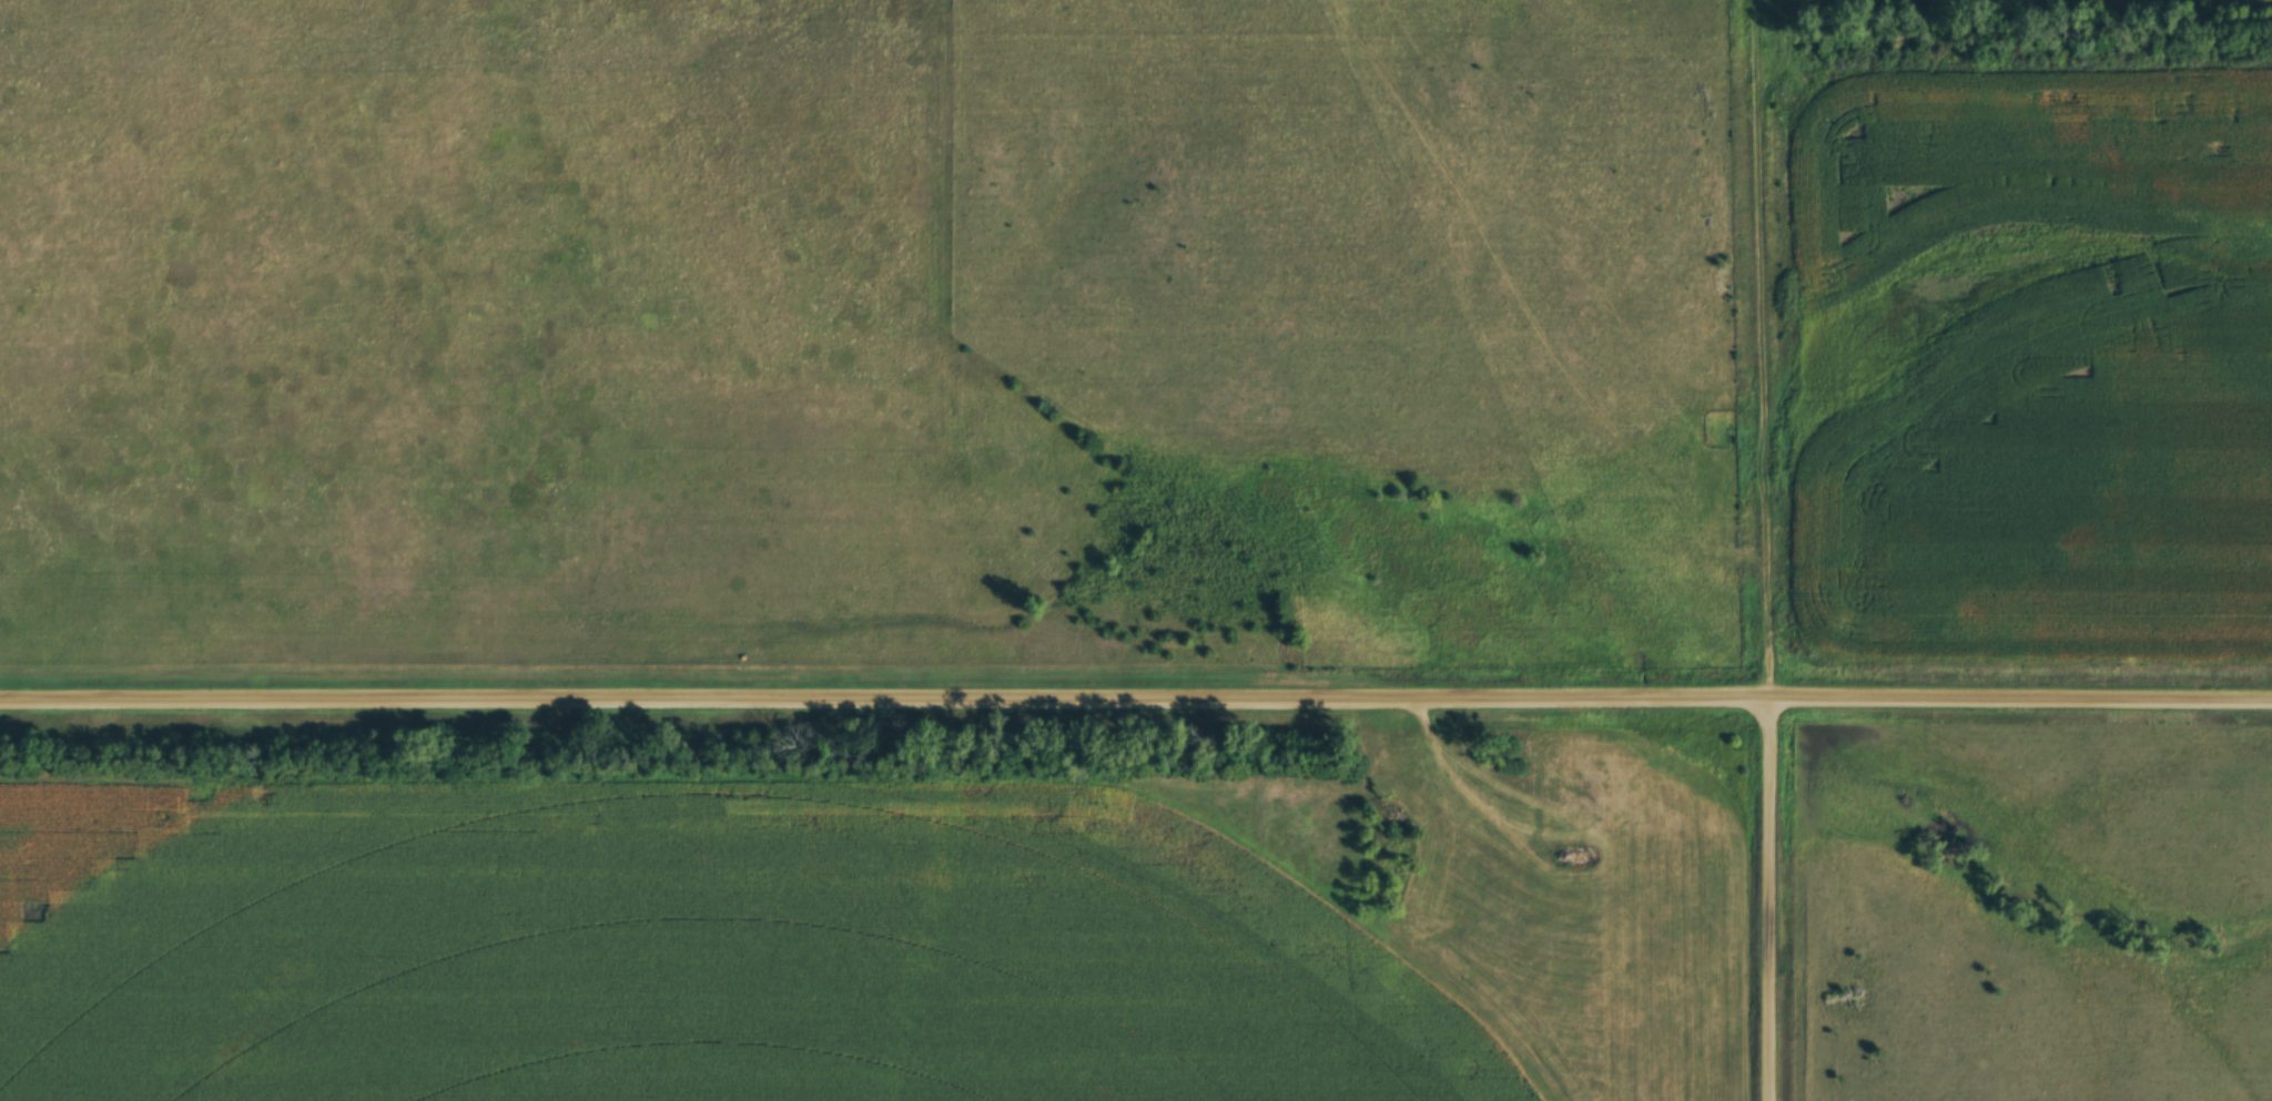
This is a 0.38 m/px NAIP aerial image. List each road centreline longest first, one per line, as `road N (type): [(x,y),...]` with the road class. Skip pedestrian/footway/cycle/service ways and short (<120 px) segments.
road 1 (residential): [(0,700),(2271,701)]
road 2 (residential): [(1773,1100),(1775,701),(1762,0)]

